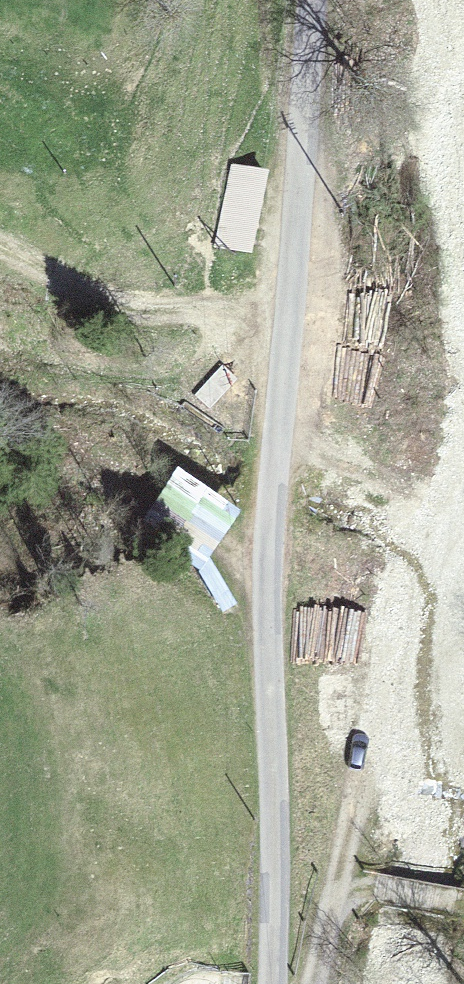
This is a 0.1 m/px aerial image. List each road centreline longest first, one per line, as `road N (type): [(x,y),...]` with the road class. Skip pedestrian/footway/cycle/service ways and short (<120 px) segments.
road 1 (track): [(271,983),(266,599),(314,0)]
road 2 (track): [(292,278),(199,313),(159,319),(115,316),(0,261)]
road 3 (track): [(312,983),(331,905),(348,880),(463,906)]
road 4 (track): [(348,880),(387,712)]

